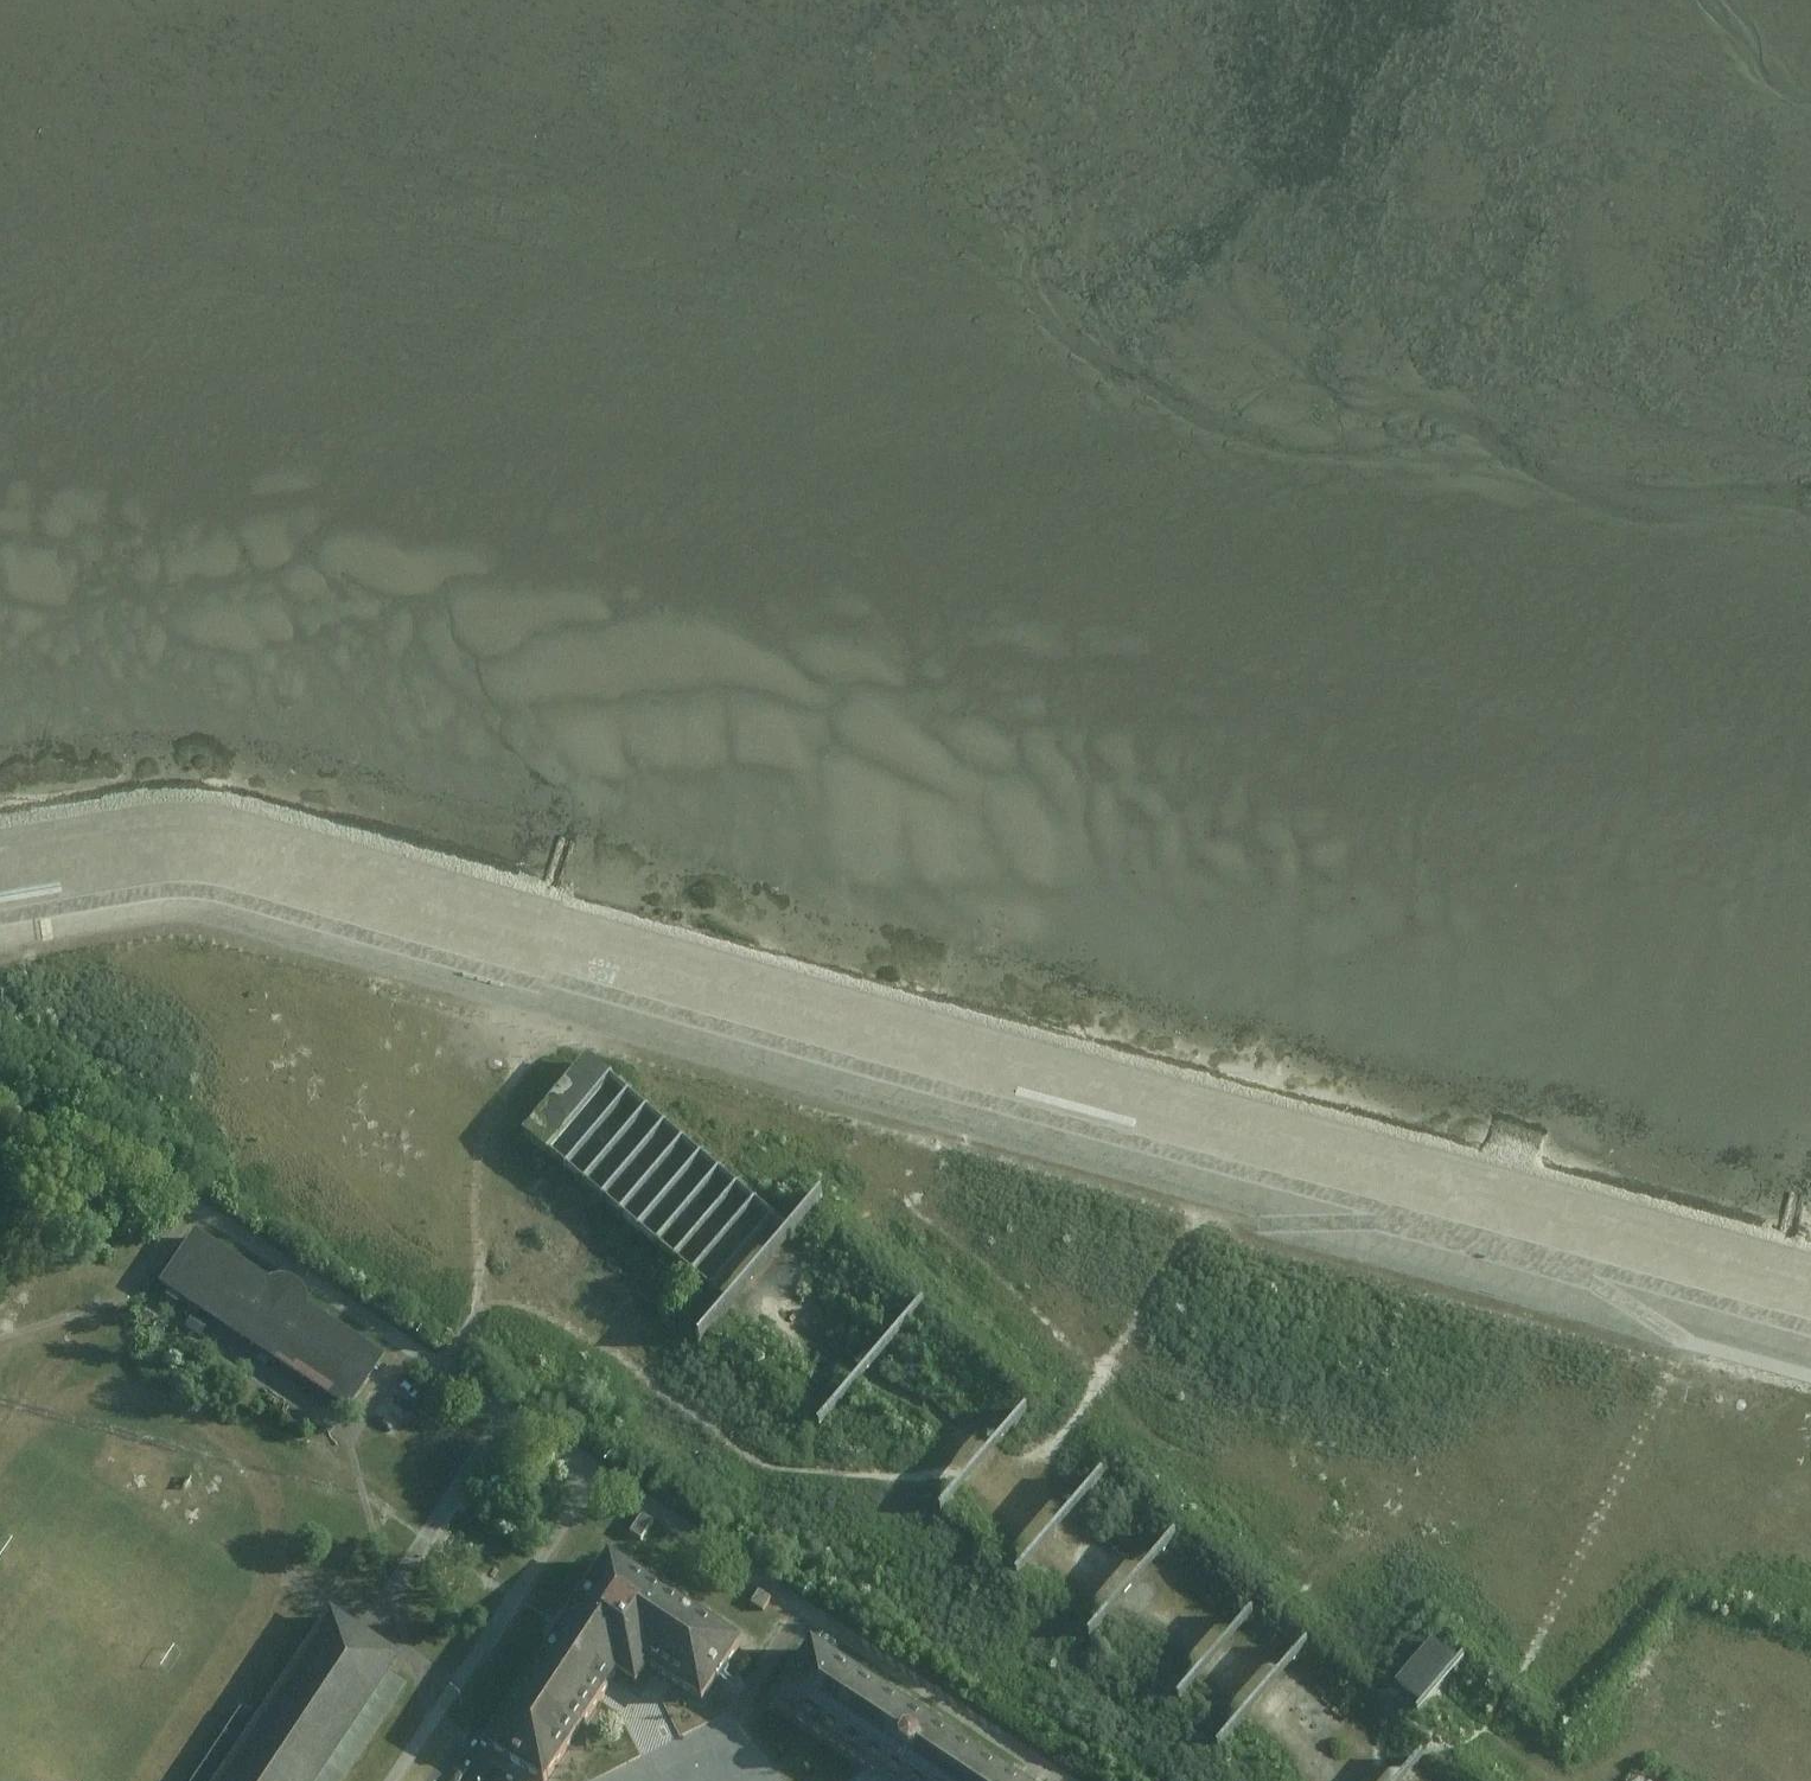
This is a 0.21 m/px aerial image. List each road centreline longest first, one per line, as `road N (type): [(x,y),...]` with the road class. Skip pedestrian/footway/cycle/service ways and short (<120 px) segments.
road 1 (track): [(1810,1339),(1584,1281),(1405,1217),(270,902),(164,886),(0,913)]

